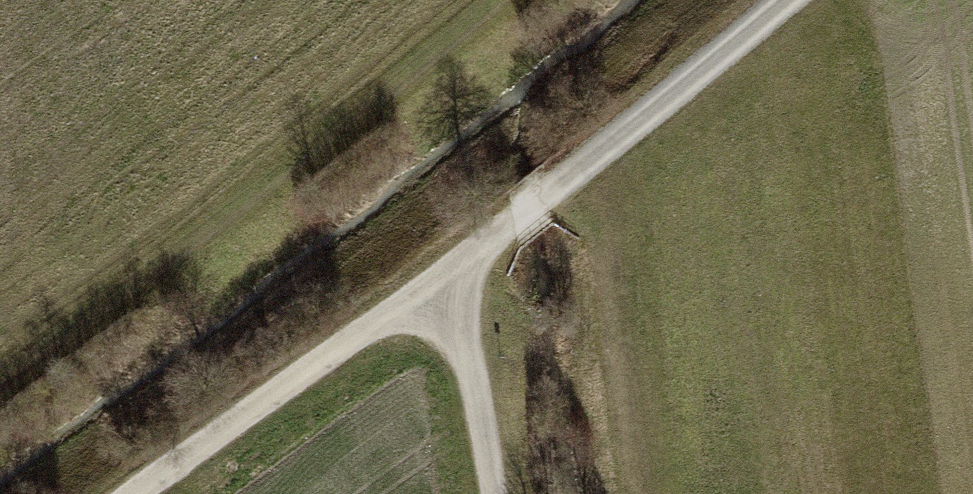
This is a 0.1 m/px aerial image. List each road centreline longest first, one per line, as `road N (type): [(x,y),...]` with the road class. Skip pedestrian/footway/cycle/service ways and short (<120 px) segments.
road 1 (track): [(132,493),(460,271),(776,0)]
road 2 (track): [(504,0),(392,99),(0,386)]
road 3 (track): [(460,271),(493,493)]

